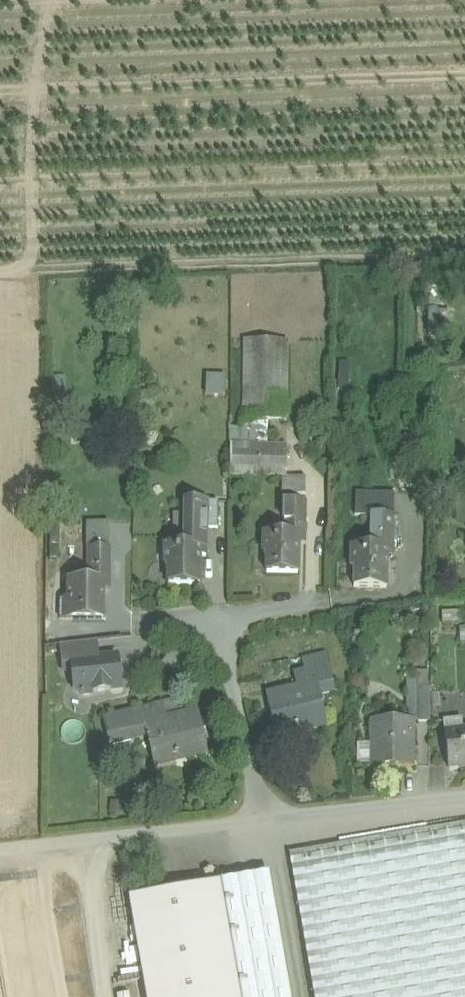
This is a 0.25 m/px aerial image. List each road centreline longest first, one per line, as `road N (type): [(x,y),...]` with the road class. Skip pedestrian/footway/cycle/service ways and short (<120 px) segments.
road 1 (residential): [(0,848),(266,824)]
road 2 (residential): [(266,824),(231,614)]
road 3 (residential): [(266,824),(464,800)]
road 4 (track): [(99,836),(129,996)]

